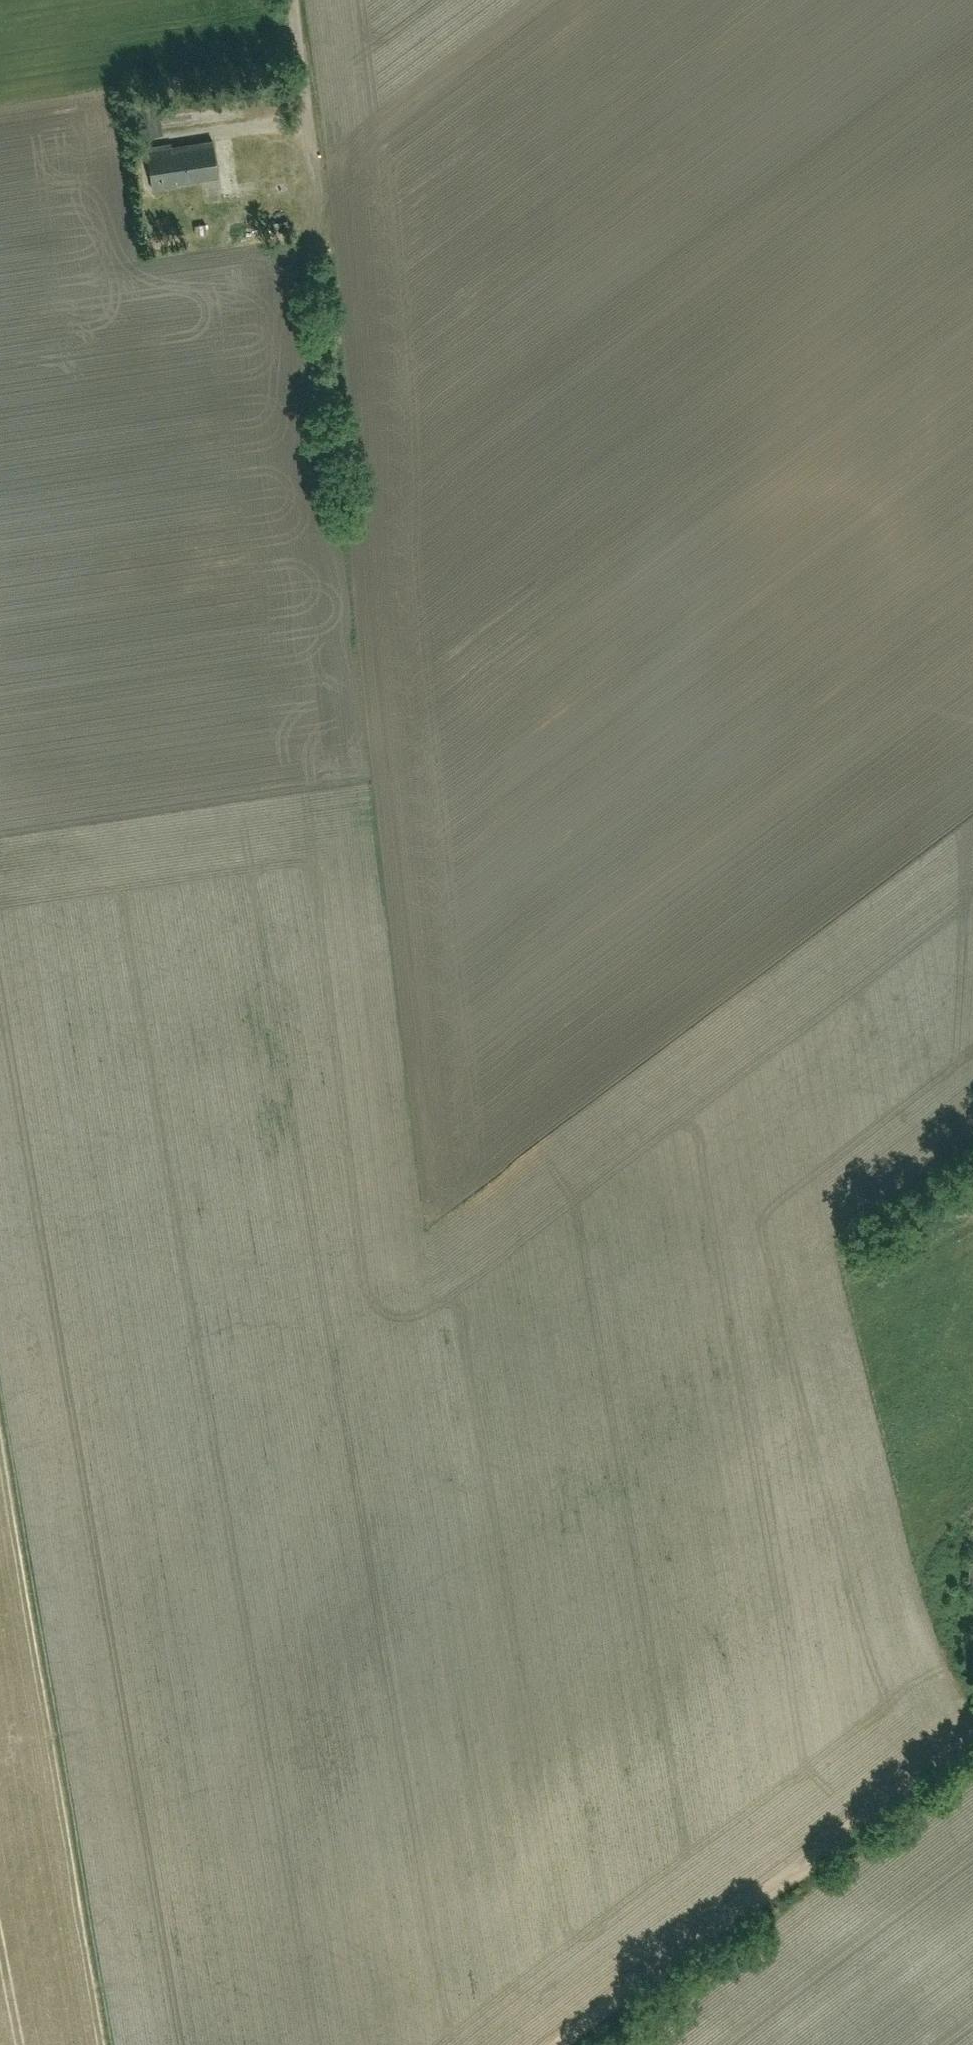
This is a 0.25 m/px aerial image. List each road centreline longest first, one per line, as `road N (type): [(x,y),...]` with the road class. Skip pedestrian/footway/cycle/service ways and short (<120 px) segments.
road 1 (track): [(972,1731),(555,2044)]
road 2 (track): [(291,0),(311,152)]

